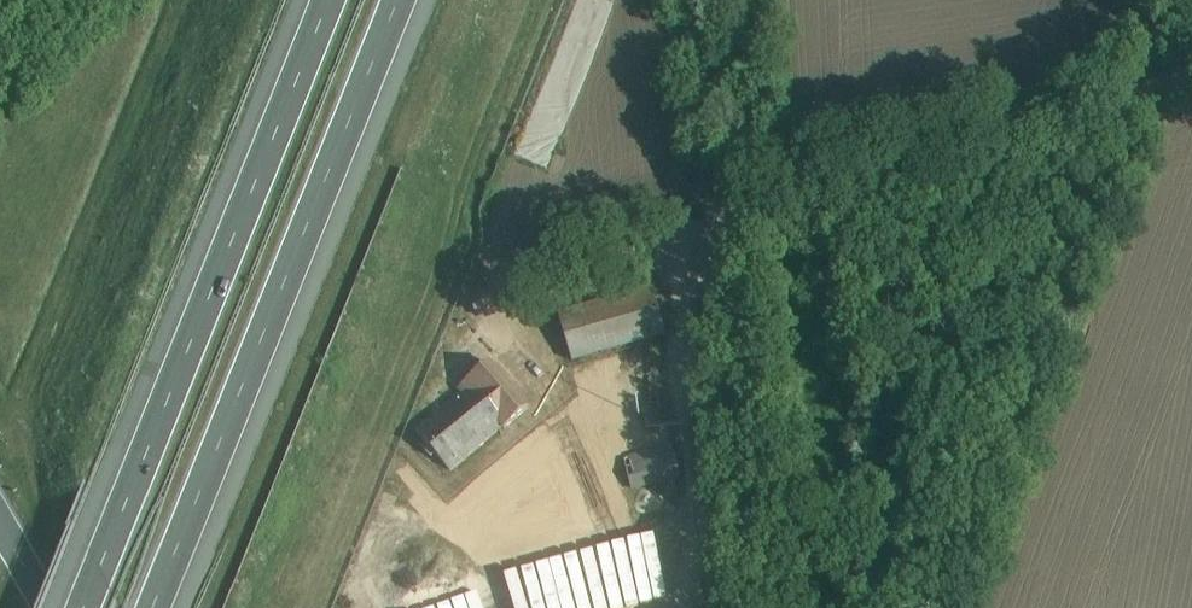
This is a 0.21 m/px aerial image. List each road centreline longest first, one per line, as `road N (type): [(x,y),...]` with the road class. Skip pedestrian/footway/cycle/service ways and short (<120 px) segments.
road 1 (track): [(1191,74),(508,285),(493,305),(536,369)]
road 2 (motorway): [(328,0),(82,607)]
road 3 (motorway): [(154,607),(399,0)]
road 4 (track): [(675,237),(698,472),(672,590),(659,607)]

